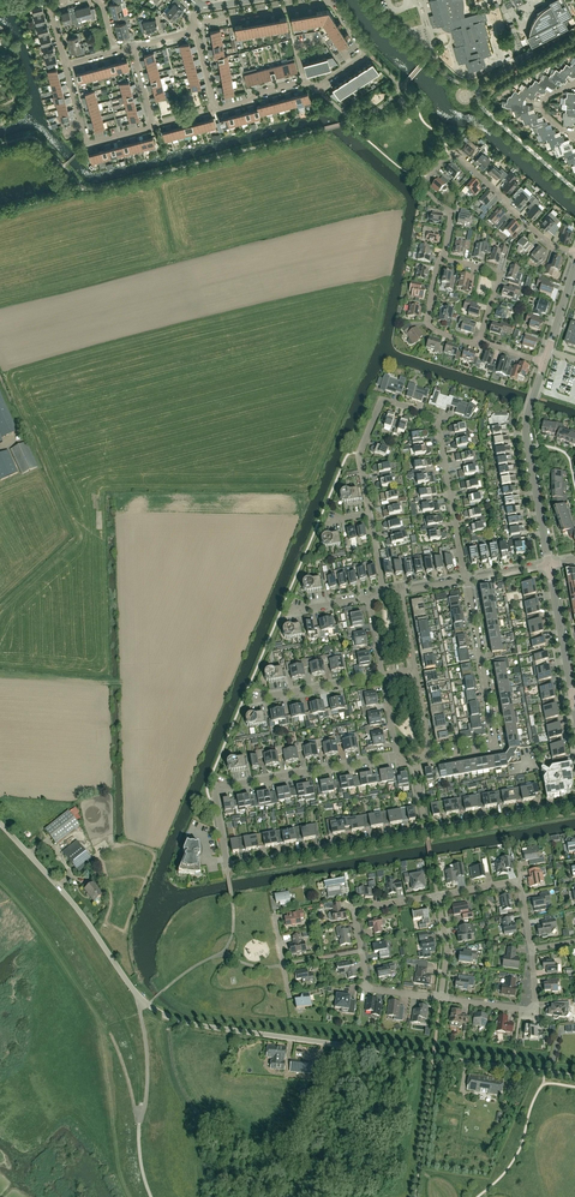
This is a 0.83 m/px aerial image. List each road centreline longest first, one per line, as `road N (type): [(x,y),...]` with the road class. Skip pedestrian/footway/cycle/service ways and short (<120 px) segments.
road 1 (unclassified): [(574,1077),(165,1015),(143,1001),(77,908),(0,822)]
road 2 (residential): [(369,513),(359,454),(382,399),(435,416),(465,580)]
road 3 (residential): [(441,258),(450,214),(424,186),(451,153),(549,244),(574,251)]
road 4 (residential): [(228,867),(219,787),(397,756)]
road 5 (residential): [(465,580),(495,742),(430,758)]
road 6 (tertiary): [(549,565),(526,430),(544,362)]
road 7 (residential): [(228,867),(427,832)]
road 8 (residential): [(441,998),(536,1011),(532,950)]
road 9 (residential): [(154,125),(87,144),(65,65)]
road 10 (residential): [(438,895),(517,881),(532,950)]
road 11 (residential): [(427,832),(574,805)]
road 12 (residential): [(193,24),(332,0)]
road 13 (residential): [(304,82),(320,85),(367,54),(332,0)]
road 14 (residential): [(478,344),(501,273),(441,258)]
road 15 (tertiary): [(573,698),(549,565)]
road 16 (residential): [(259,698),(384,675)]
road 17 (residential): [(361,951),(354,910),(438,895)]
road 18 (residential): [(478,344),(427,324),(441,258)]

